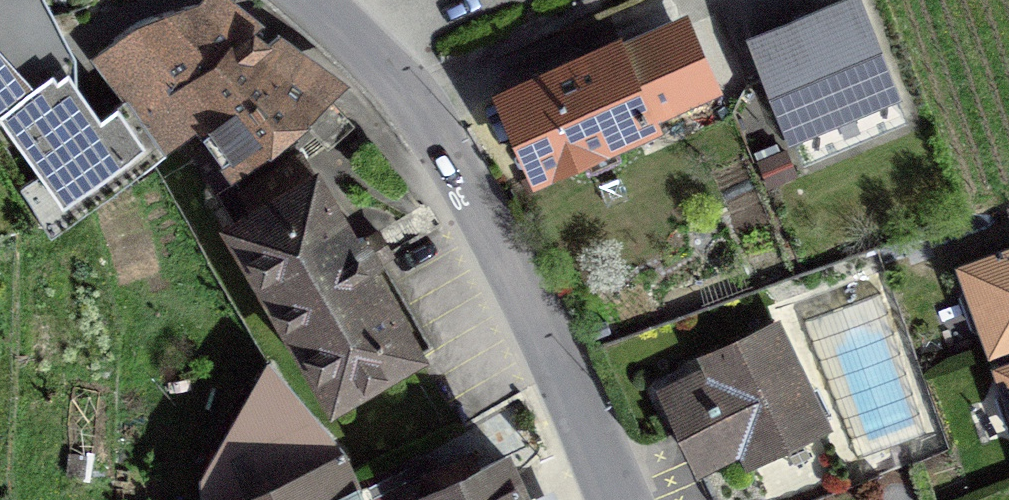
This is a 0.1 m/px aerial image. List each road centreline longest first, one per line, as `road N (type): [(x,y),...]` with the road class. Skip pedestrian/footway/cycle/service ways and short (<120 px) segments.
road 1 (tertiary): [(615,499),(509,260),(407,96),(311,0)]
road 2 (track): [(407,96),(600,0)]

